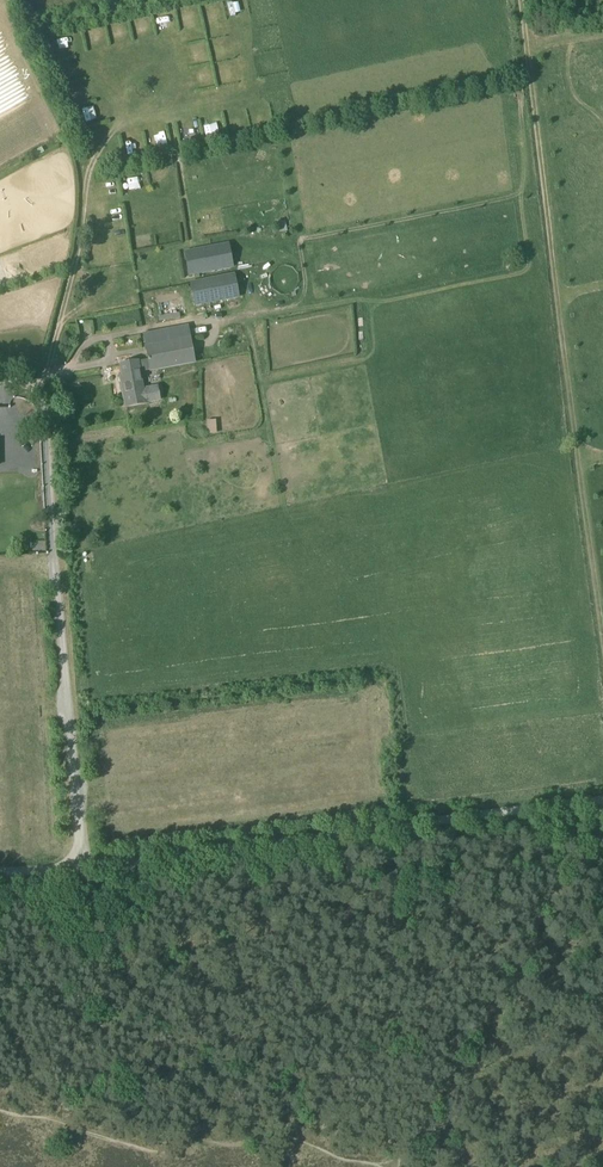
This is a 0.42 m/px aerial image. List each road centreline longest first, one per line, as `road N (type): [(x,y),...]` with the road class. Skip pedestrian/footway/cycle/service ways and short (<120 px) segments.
road 1 (track): [(523,0),(602,661)]
road 2 (track): [(85,864),(600,801)]
road 3 (track): [(43,392),(85,864)]
road 4 (track): [(0,1102),(185,1147),(256,1127),(390,1155),(408,1166)]

